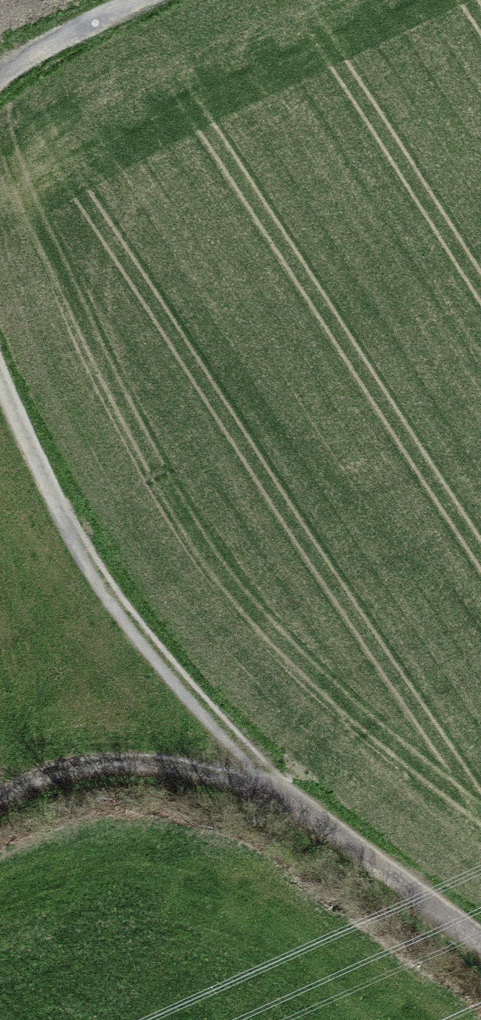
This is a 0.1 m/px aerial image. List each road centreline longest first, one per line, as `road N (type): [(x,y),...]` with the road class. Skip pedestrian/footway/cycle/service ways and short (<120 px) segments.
road 1 (track): [(265,779),(98,594),(0,356)]
road 2 (track): [(0,794),(91,765),(148,762),(265,779)]
road 3 (track): [(480,942),(265,779)]
road 4 (track): [(0,76),(153,0)]

